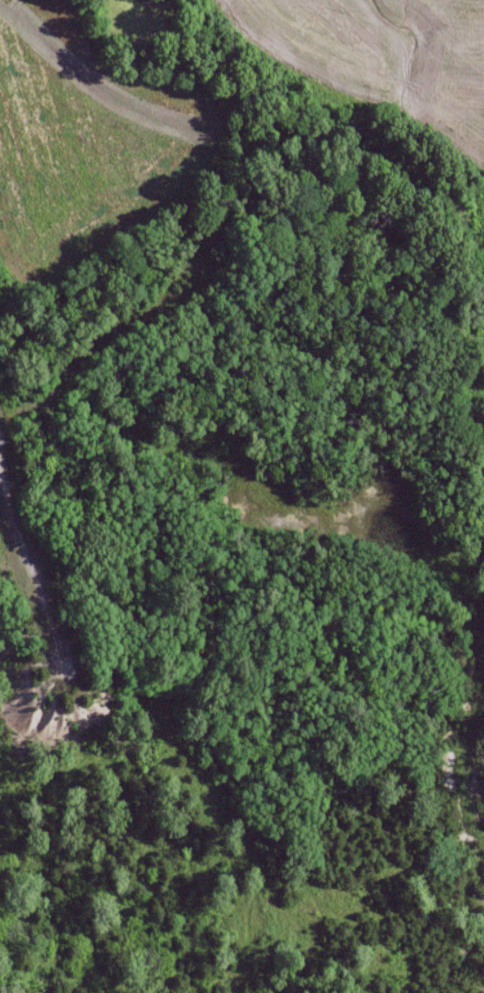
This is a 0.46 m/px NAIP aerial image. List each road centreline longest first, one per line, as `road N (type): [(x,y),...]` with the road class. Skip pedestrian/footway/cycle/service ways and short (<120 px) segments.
road 1 (track): [(483,337),(399,181),(344,159),(251,159),(0,428)]
road 2 (track): [(0,479),(76,682)]

